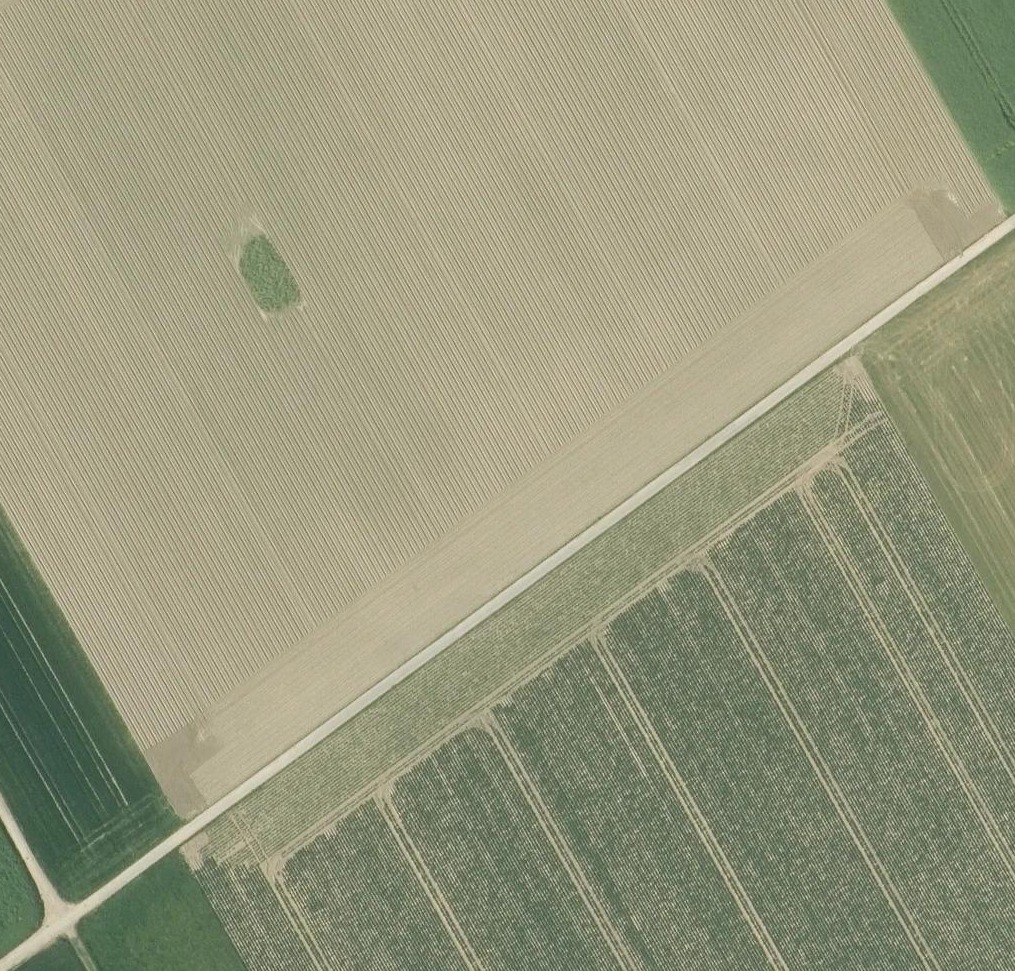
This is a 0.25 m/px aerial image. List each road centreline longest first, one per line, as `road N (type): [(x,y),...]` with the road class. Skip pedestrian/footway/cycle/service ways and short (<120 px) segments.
road 1 (track): [(1014,224),(0,970)]
road 2 (track): [(97,970),(0,801)]

